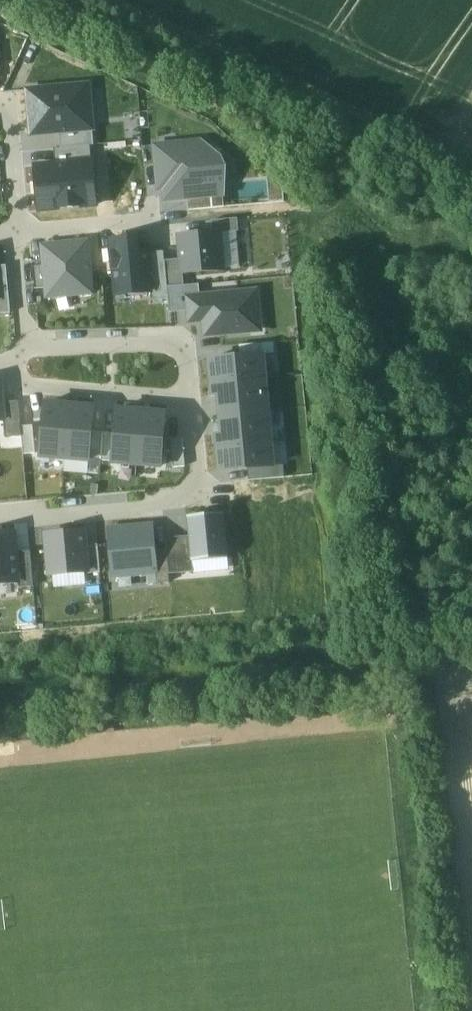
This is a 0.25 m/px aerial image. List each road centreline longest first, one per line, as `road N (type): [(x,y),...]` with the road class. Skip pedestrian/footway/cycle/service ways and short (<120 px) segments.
road 1 (track): [(0,722),(471,674)]
road 2 (track): [(471,177),(95,0)]
road 3 (residential): [(29,346),(187,346),(191,400)]
road 4 (residential): [(199,499),(0,515)]
road 5 (residential): [(20,360),(25,387),(191,400)]
road 6 (residential): [(0,105),(7,104),(20,234)]
road 7 (residential): [(20,234),(156,222)]

